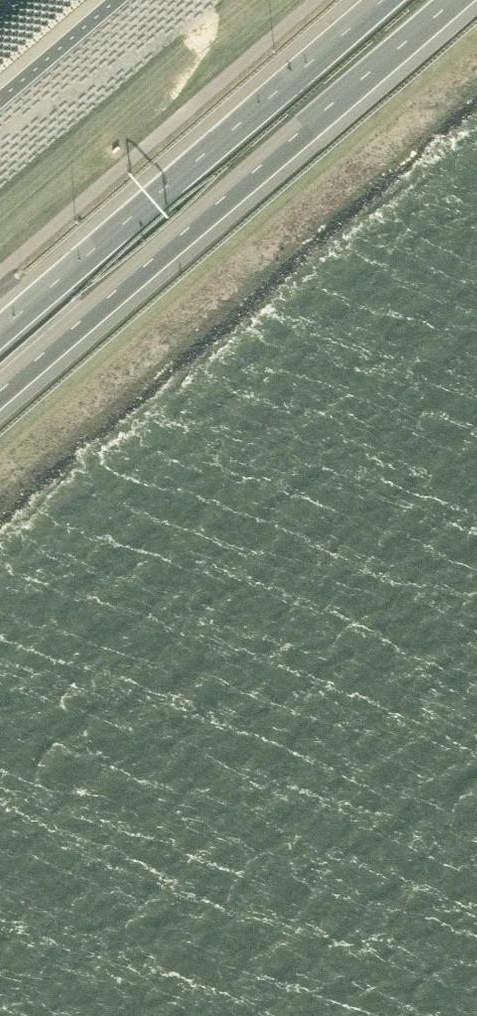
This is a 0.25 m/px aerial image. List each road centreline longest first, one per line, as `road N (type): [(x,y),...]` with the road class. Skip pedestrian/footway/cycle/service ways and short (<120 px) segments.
road 1 (motorway): [(0,391),(453,0)]
road 2 (motorway): [(388,0),(0,335)]

